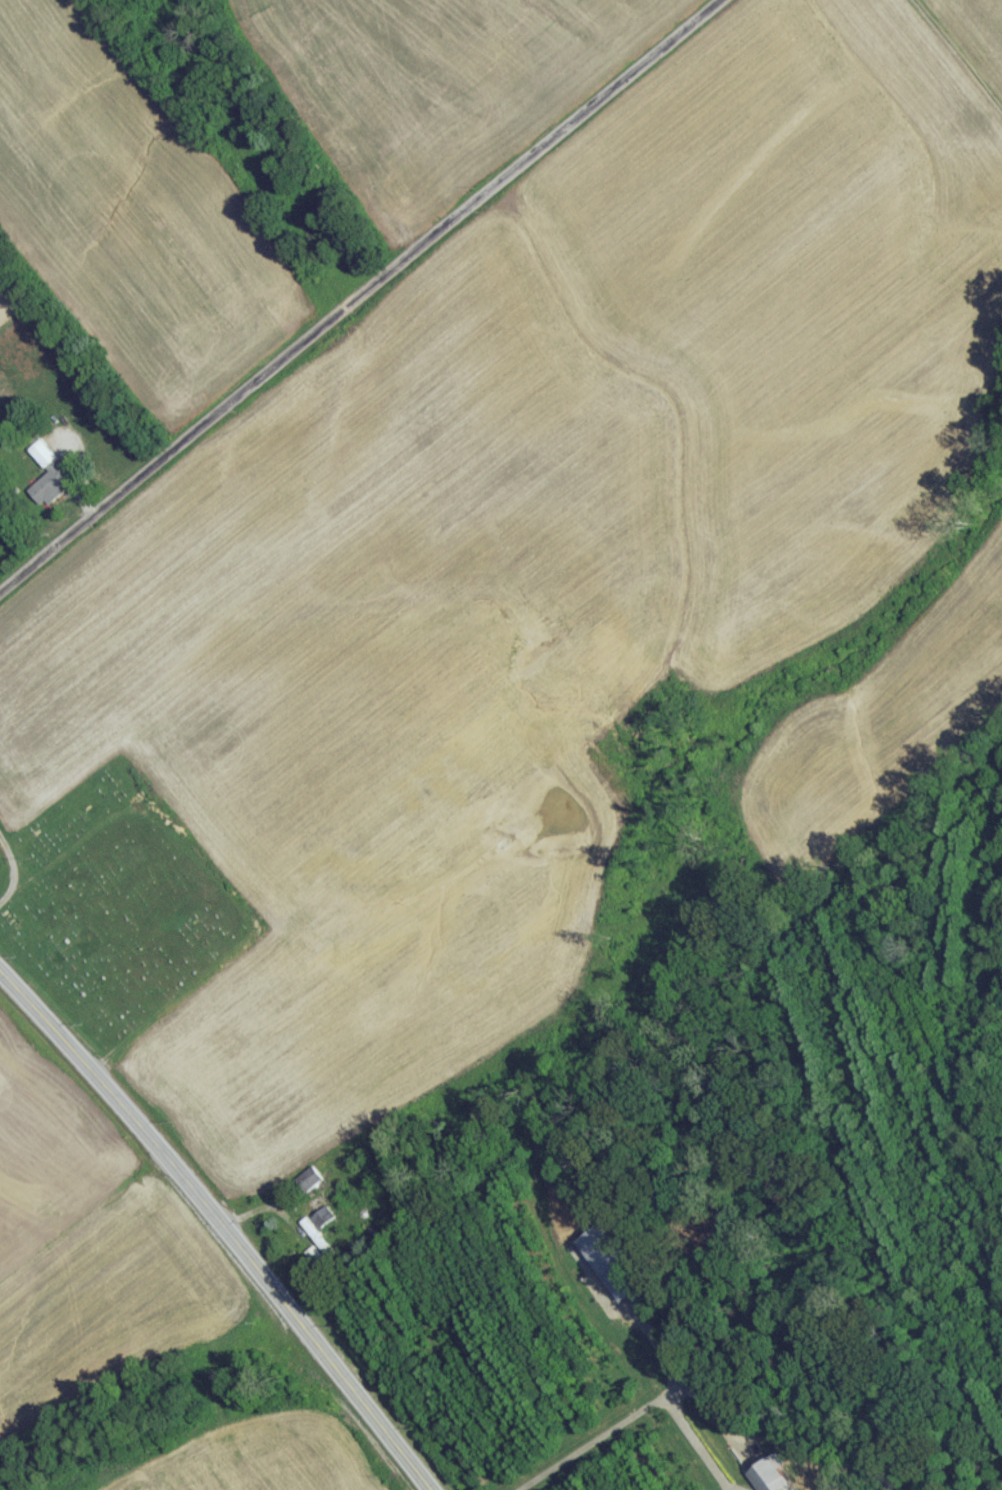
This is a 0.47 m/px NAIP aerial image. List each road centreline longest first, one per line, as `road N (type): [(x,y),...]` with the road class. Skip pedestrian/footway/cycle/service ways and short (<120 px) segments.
road 1 (residential): [(722,0),(0,597)]
road 2 (secondary): [(426,1489),(105,1089),(0,978)]

